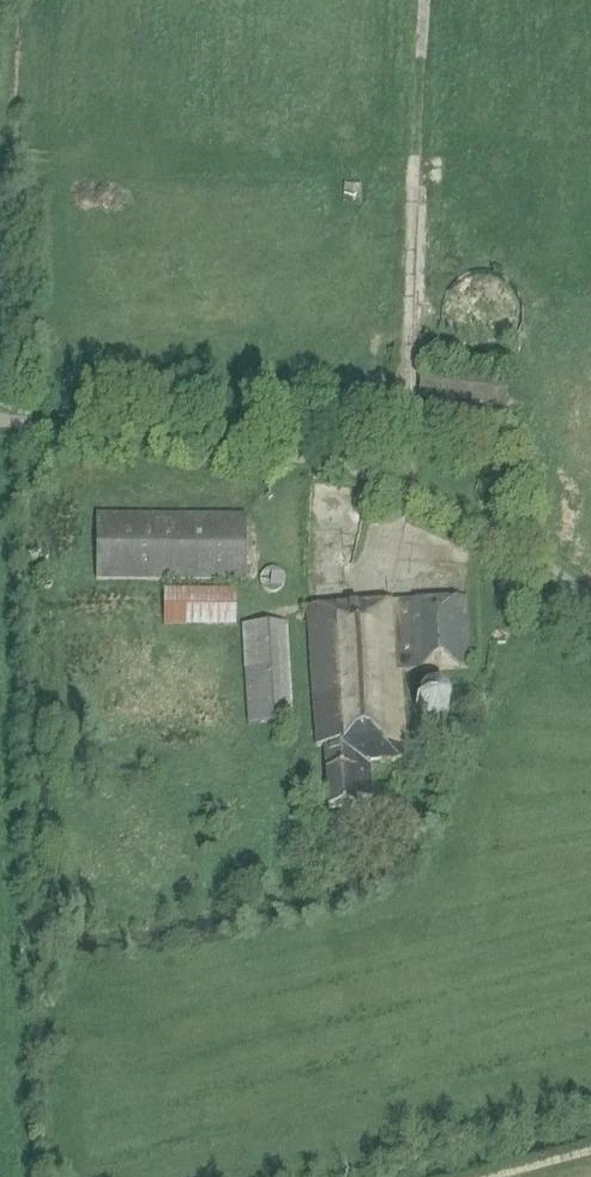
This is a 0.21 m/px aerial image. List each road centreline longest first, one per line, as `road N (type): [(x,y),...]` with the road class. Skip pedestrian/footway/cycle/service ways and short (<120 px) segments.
road 1 (unclassified): [(0,420),(273,451),(370,473),(461,517),(590,597)]

